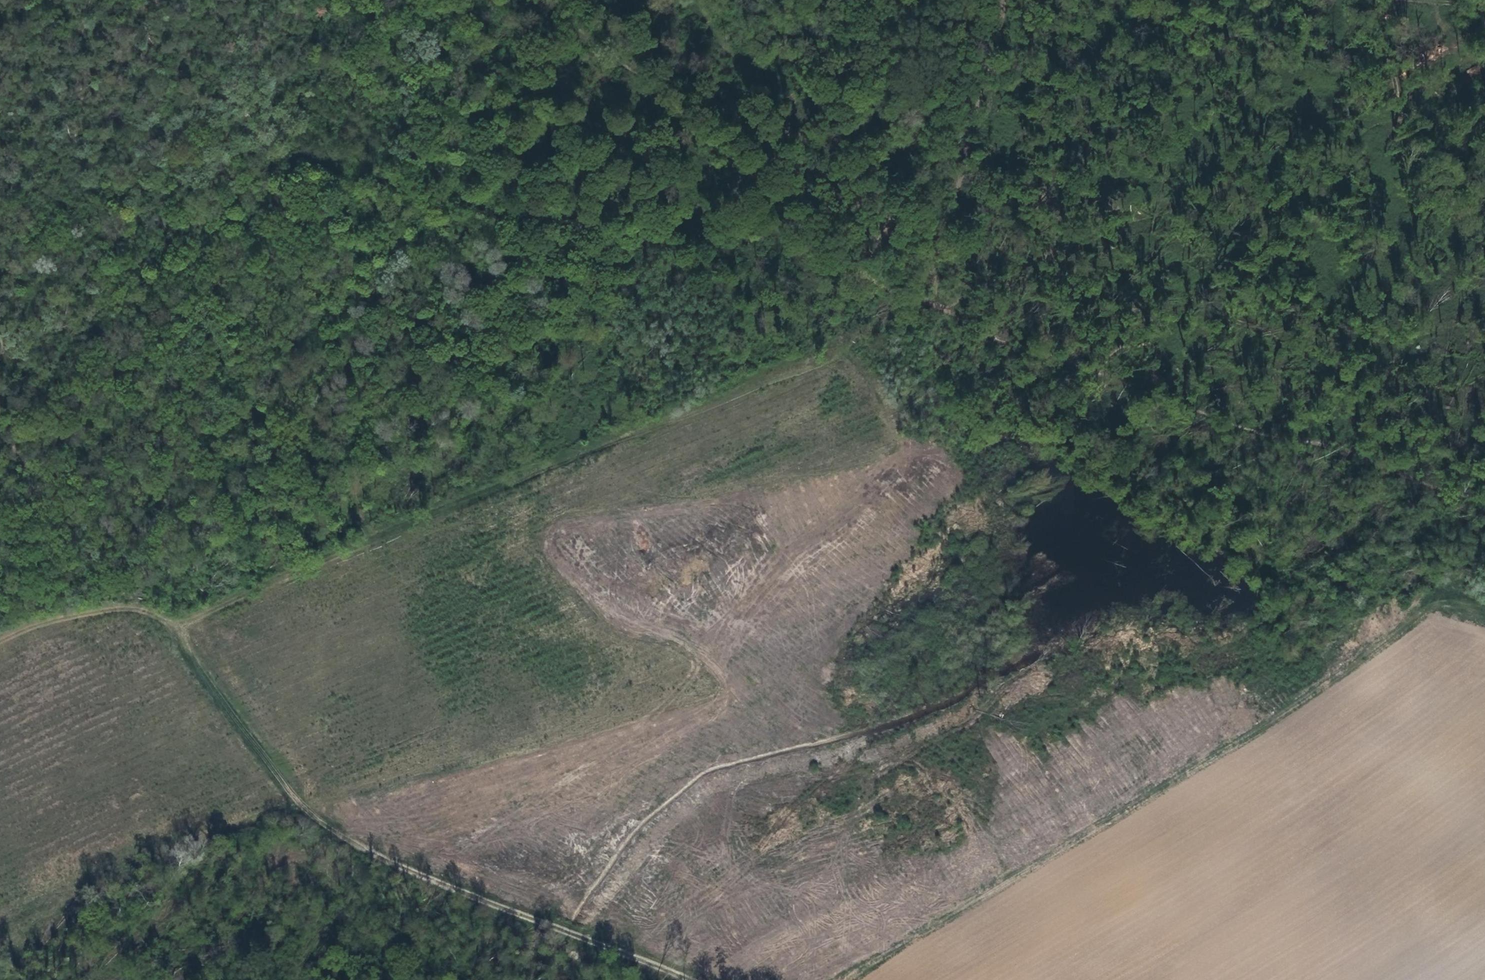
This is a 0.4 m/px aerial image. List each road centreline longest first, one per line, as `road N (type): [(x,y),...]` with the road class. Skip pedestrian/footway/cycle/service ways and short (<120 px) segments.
road 1 (track): [(693,979),(440,884),(326,826),(294,798),(221,702),(174,623),(113,610),(47,622),(0,641)]
road 2 (track): [(174,623),(407,523),(835,358),(852,343)]
road 3 (track): [(931,303),(939,238),(1005,0)]
road 4 (track): [(1484,256),(1458,238),(1363,100),(1331,0)]

